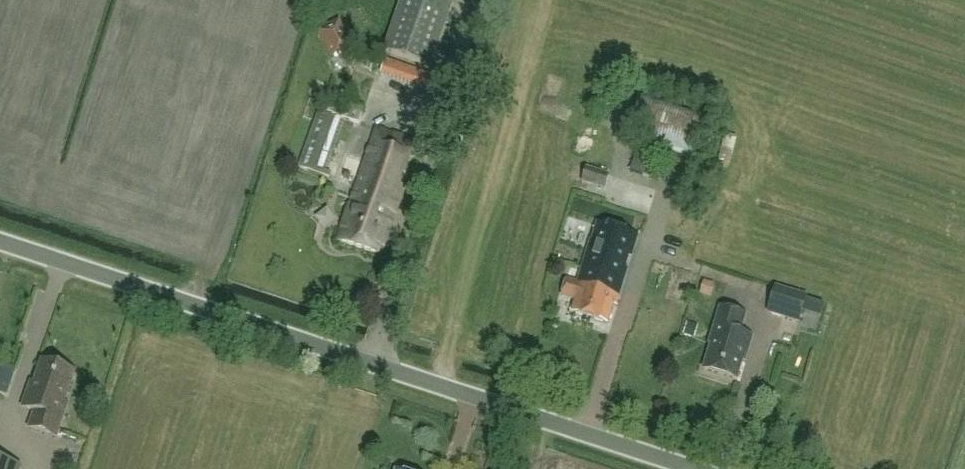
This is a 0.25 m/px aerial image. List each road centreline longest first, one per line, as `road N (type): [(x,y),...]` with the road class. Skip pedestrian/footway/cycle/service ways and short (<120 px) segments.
road 1 (unclassified): [(695,468),(0,242)]

